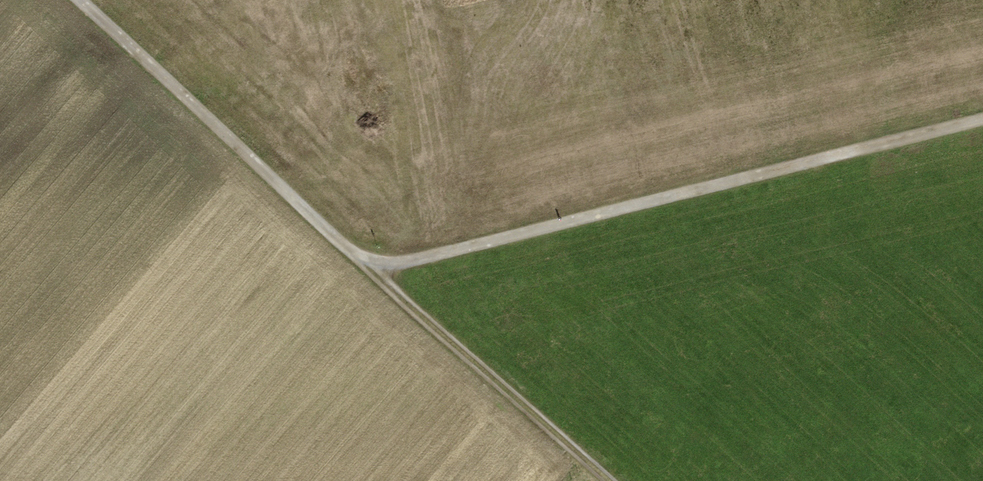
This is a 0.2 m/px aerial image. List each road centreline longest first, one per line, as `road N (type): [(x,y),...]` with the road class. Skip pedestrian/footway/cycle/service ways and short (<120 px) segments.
road 1 (track): [(982,119),(373,269),(78,0)]
road 2 (track): [(373,269),(609,480)]

